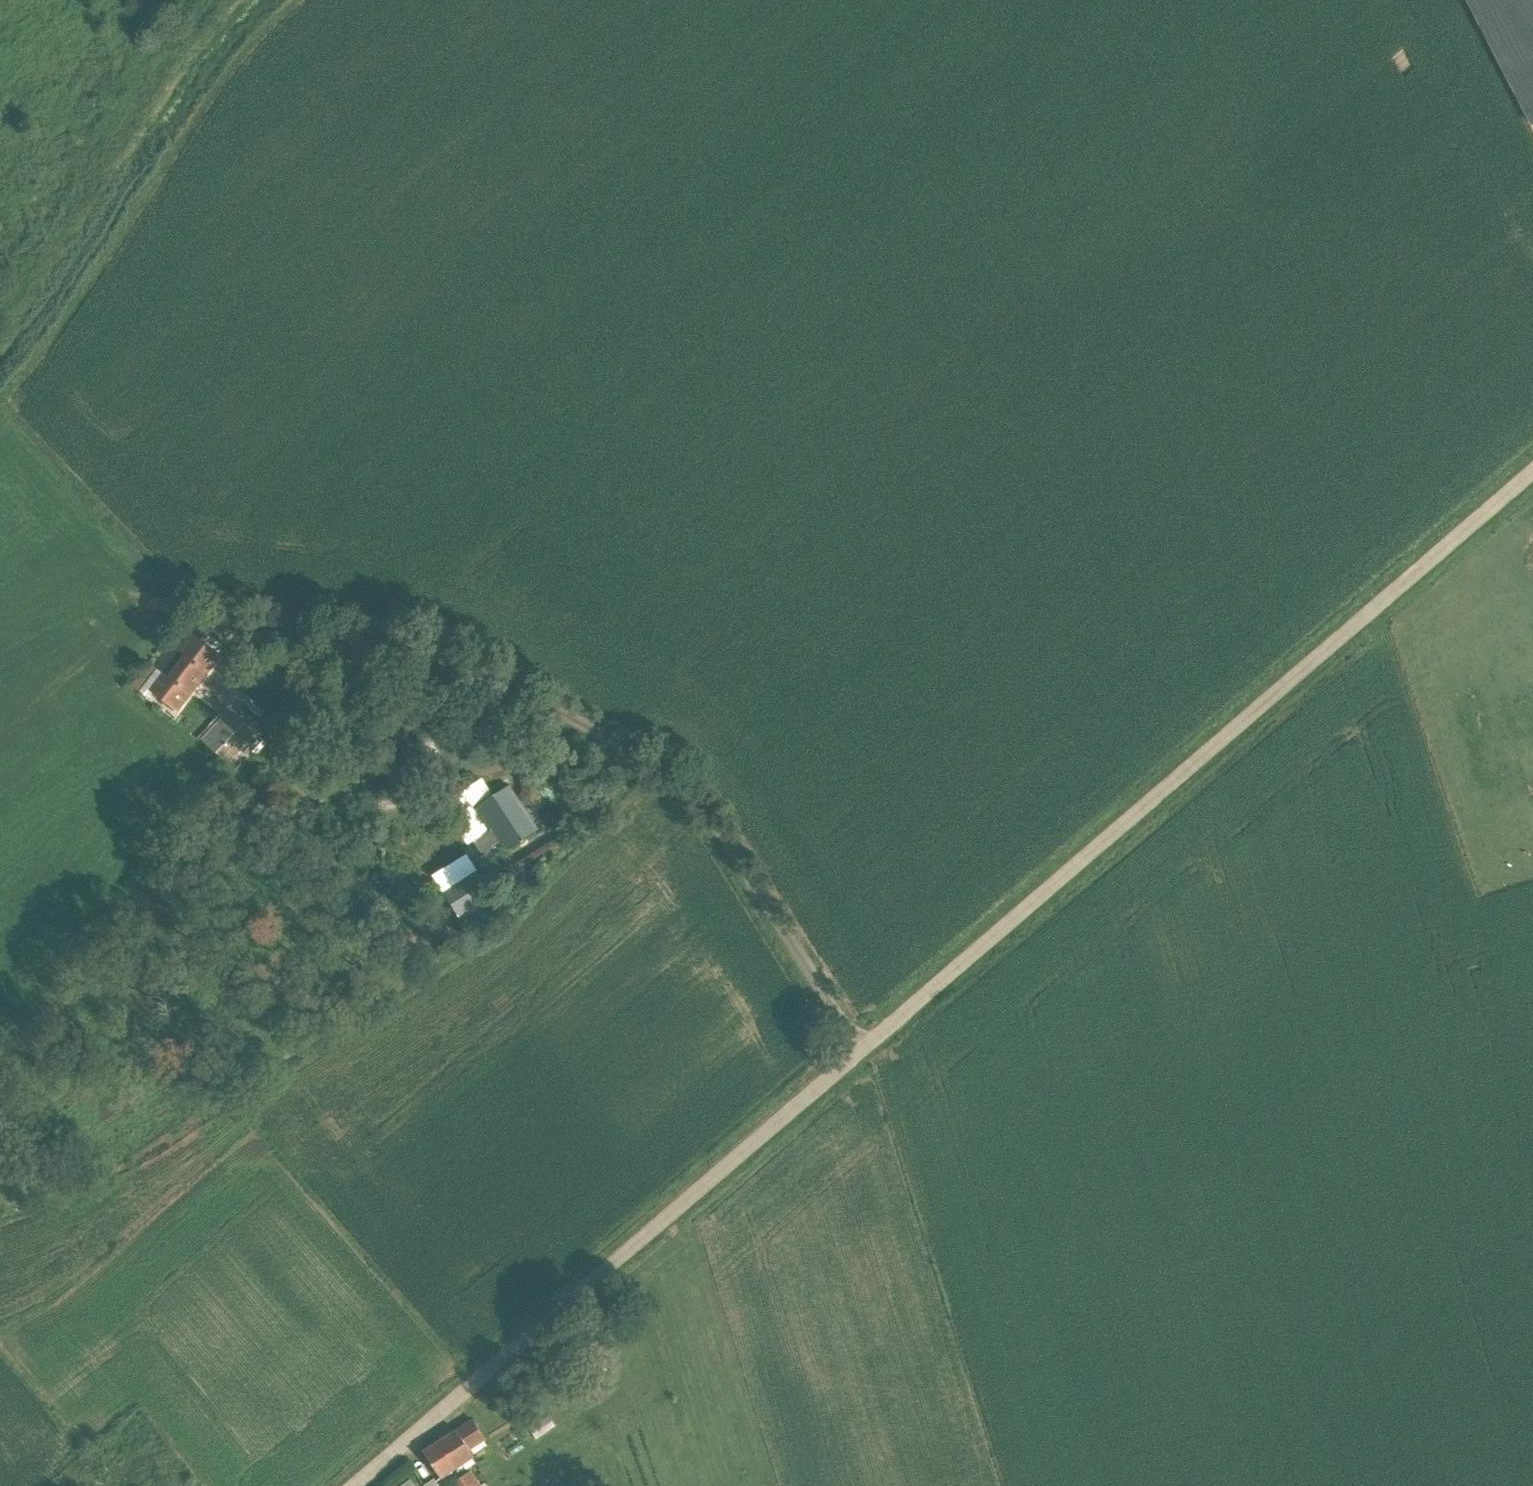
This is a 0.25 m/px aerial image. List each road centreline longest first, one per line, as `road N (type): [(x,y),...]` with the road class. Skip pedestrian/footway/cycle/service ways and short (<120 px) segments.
road 1 (unclassified): [(861,1052),(1532,472)]
road 2 (unclassified): [(198,619),(371,638),(449,662),(675,780),(694,796),(861,1052)]
road 3 (unclassified): [(357,1485),(861,1052)]

